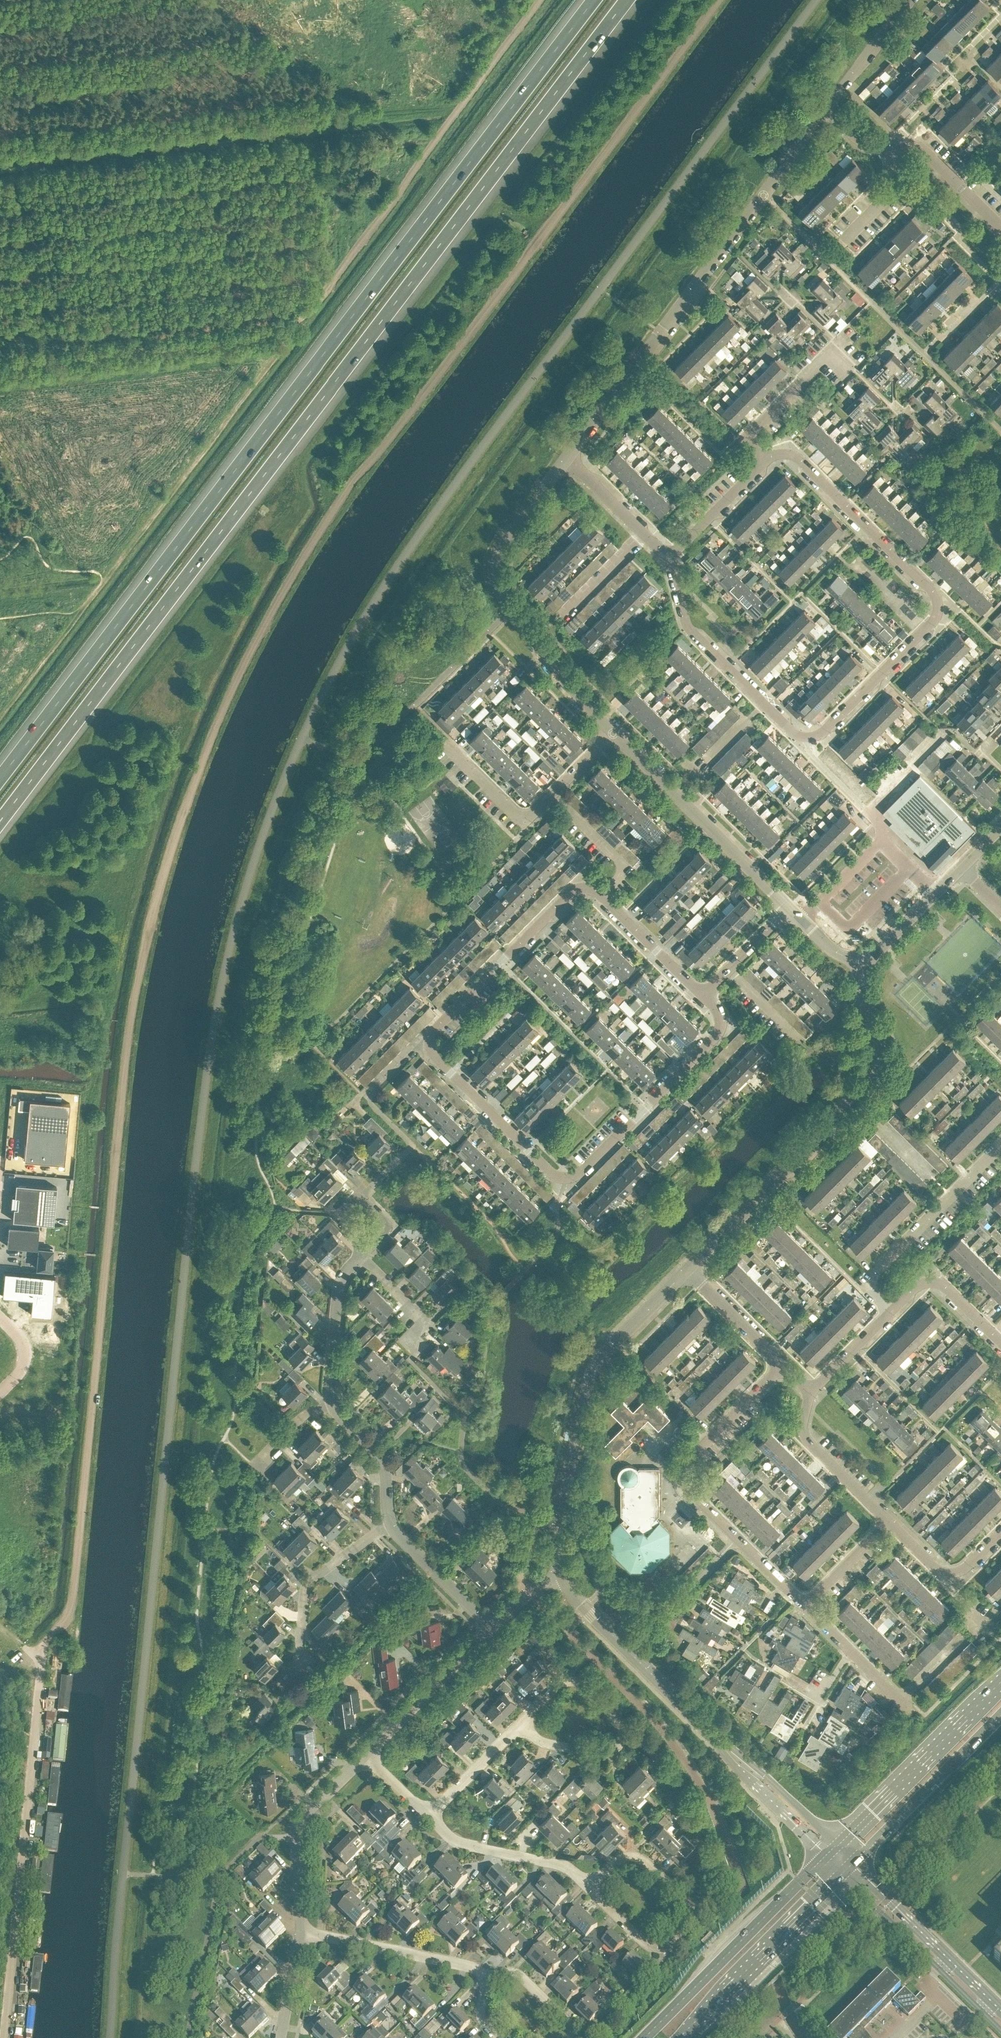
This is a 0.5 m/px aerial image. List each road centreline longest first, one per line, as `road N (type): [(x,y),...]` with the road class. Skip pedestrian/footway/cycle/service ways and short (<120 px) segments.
road 1 (track): [(717,0),(336,507),(254,643),(208,742),(169,849),(134,1000),(75,1579),(58,1627),(34,1655)]
road 2 (motorway): [(0,821),(627,0)]
road 3 (motorway): [(593,0),(0,777)]
road 4 (track): [(540,0),(0,718)]
road 5 (residential): [(602,895),(586,887),(571,893),(434,1029),(434,1056),(566,1178),(713,1038),(721,1020),(702,995)]
road 6 (residential): [(764,703),(800,735),(822,732),(937,608),(933,592),(795,455),(762,462)]
road 7 (track): [(461,106),(0,163)]
road 8 (unclassified): [(567,457),(827,107)]
road 9 (unclassified): [(34,1655),(39,1695),(3,2037)]
road 10 (unclassified): [(688,1269),(876,1075),(881,1048),(865,999),(865,965)]
road 11 (unclassified): [(563,1577),(558,1525),(595,1364),(688,1269)]
road 12 (unclassified): [(614,732),(504,597),(495,574),(509,535),(567,457)]
road 13 (residential): [(781,1364),(692,1456),(684,1480),(806,1605)]
road 14 (primary): [(825,1858),(646,2037)]
road 15 (unclassified): [(790,908),(614,732)]
road 16 (residential): [(589,1888),(646,1946),(665,1948),(689,1928),(686,1902),(643,1859),(614,1862)]
road 17 (residential): [(614,732),(524,821),(446,745)]
road 18 (primary): [(680,2037),(842,1875)]
road 19 (primary): [(1000,1681),(839,1843)]
road 20 (residential): [(891,1311),(869,1277),(1000,1144)]
road 21 (secondary): [(842,1875),(1000,2032)]
road 22 (residential): [(519,1725),(548,1743),(602,1753),(619,1744),(618,1717),(582,1683),(556,1686)]
road 23 (primary): [(855,1862),(1000,1714)]
road 24 (unclassified): [(705,1727),(563,1577)]
road 25 (secondary): [(1000,2008),(855,1862)]
road 26 (residential): [(303,1933),(299,1822),(366,1756)]
road 27 (residential): [(392,1524),(309,1583),(299,1665),(286,1680)]
road 28 (residential): [(303,1933),(472,1968),(489,1980)]
road 29 (residential): [(427,1817),(454,1842),(559,1864),(589,1888)]
road 30 (residential): [(366,1756),(492,1627)]
road 31 (residential): [(668,557),(688,627),(764,703)]
road 32 (unclassified): [(705,1727),(825,1858)]
road 33 (unclassified): [(839,1843),(705,1727)]
road 34 (residential): [(762,462),(748,436),(830,352),(848,369)]
road 35 (residential): [(811,1391),(804,1435),(889,1521)]
road 36 (residential): [(361,1255),(339,1288),(331,1405)]
road 37 (residential): [(392,1524),(492,1627)]
road 38 (residential): [(702,995),(602,895)]
road 39 (residential): [(1000,1340),(930,1281),(891,1311)]
road 40 (residential): [(331,1405),(383,1463),(392,1524)]
road 41 (residential): [(1000,227),(929,155),(892,146)]
road 42 (unclassified): [(865,965),(960,866)]
road 43 (residential): [(762,462),(668,557)]
road 44 (unclassified): [(827,107),(907,0)]
road 45 (residential): [(806,1605),(899,1700)]
road 46 (residential): [(688,1269),(781,1364)]
road 47 (residential): [(361,1255),(386,1227),(360,1198),(345,1211),(358,1244)]
road 48 (residential): [(427,1817),(519,1725)]
road 49 (residential): [(790,908),(702,995)]
road 50 (residential): [(602,895),(627,869),(567,808)]

